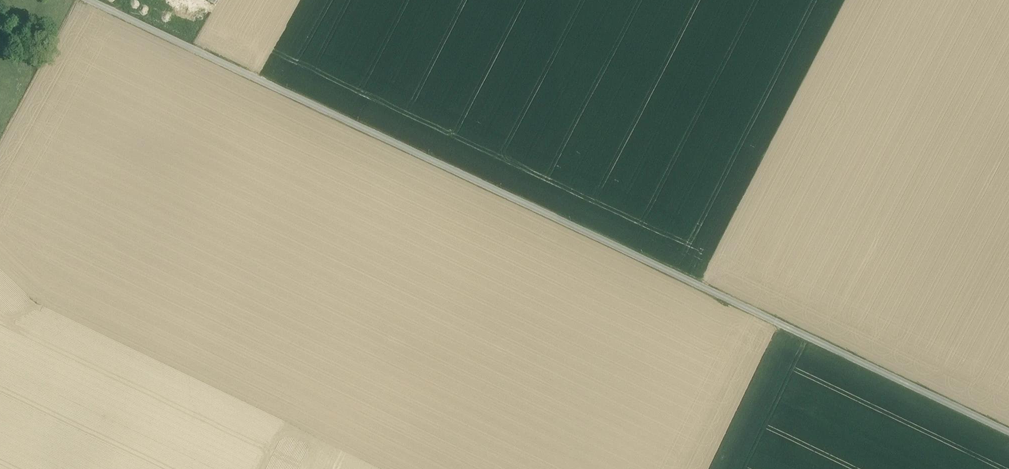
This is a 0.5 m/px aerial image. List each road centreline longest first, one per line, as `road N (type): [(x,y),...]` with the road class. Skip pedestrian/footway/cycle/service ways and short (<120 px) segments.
road 1 (unclassified): [(1008,432),(90,0)]

